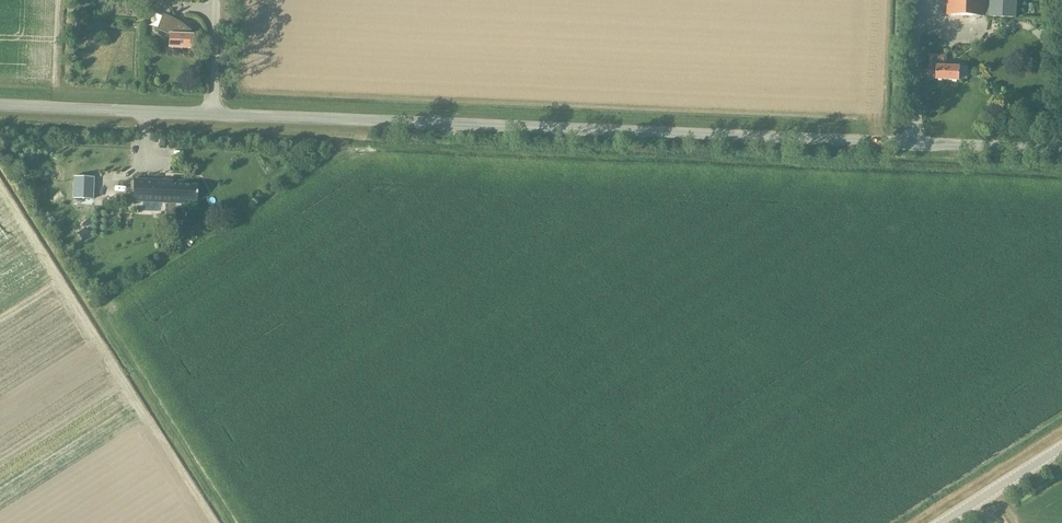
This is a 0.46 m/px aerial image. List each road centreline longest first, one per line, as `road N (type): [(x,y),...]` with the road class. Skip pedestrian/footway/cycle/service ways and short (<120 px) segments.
road 1 (unclassified): [(1061,149),(0,105)]
road 2 (unclassified): [(942,522),(1061,447)]

